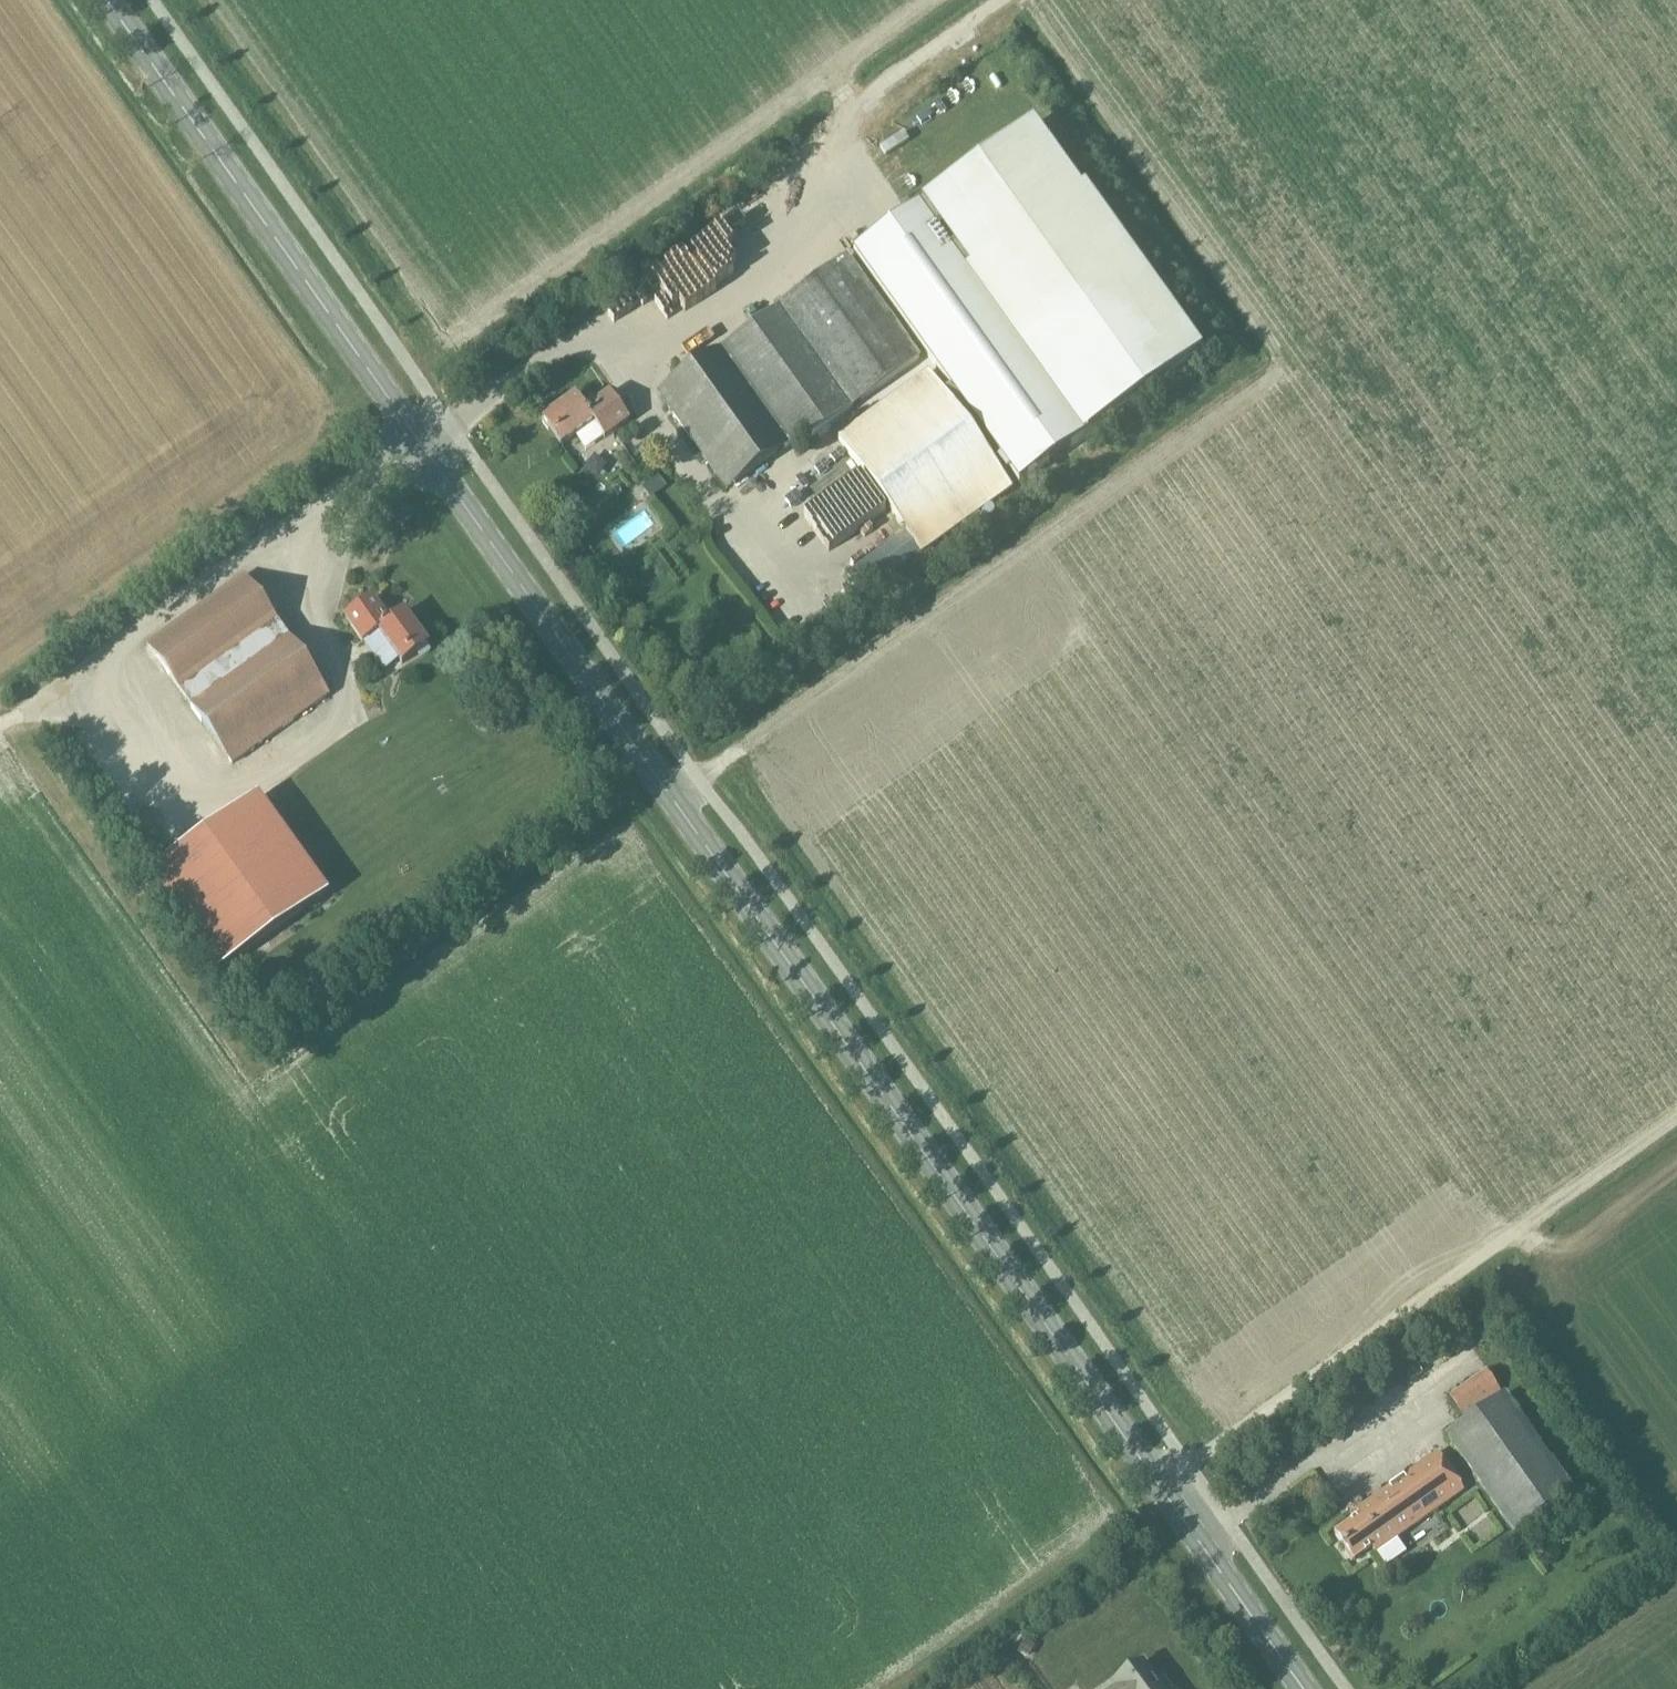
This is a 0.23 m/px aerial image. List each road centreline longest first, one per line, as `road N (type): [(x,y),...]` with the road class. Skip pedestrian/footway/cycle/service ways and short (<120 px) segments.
road 1 (secondary): [(1304,1688),(106,0)]

